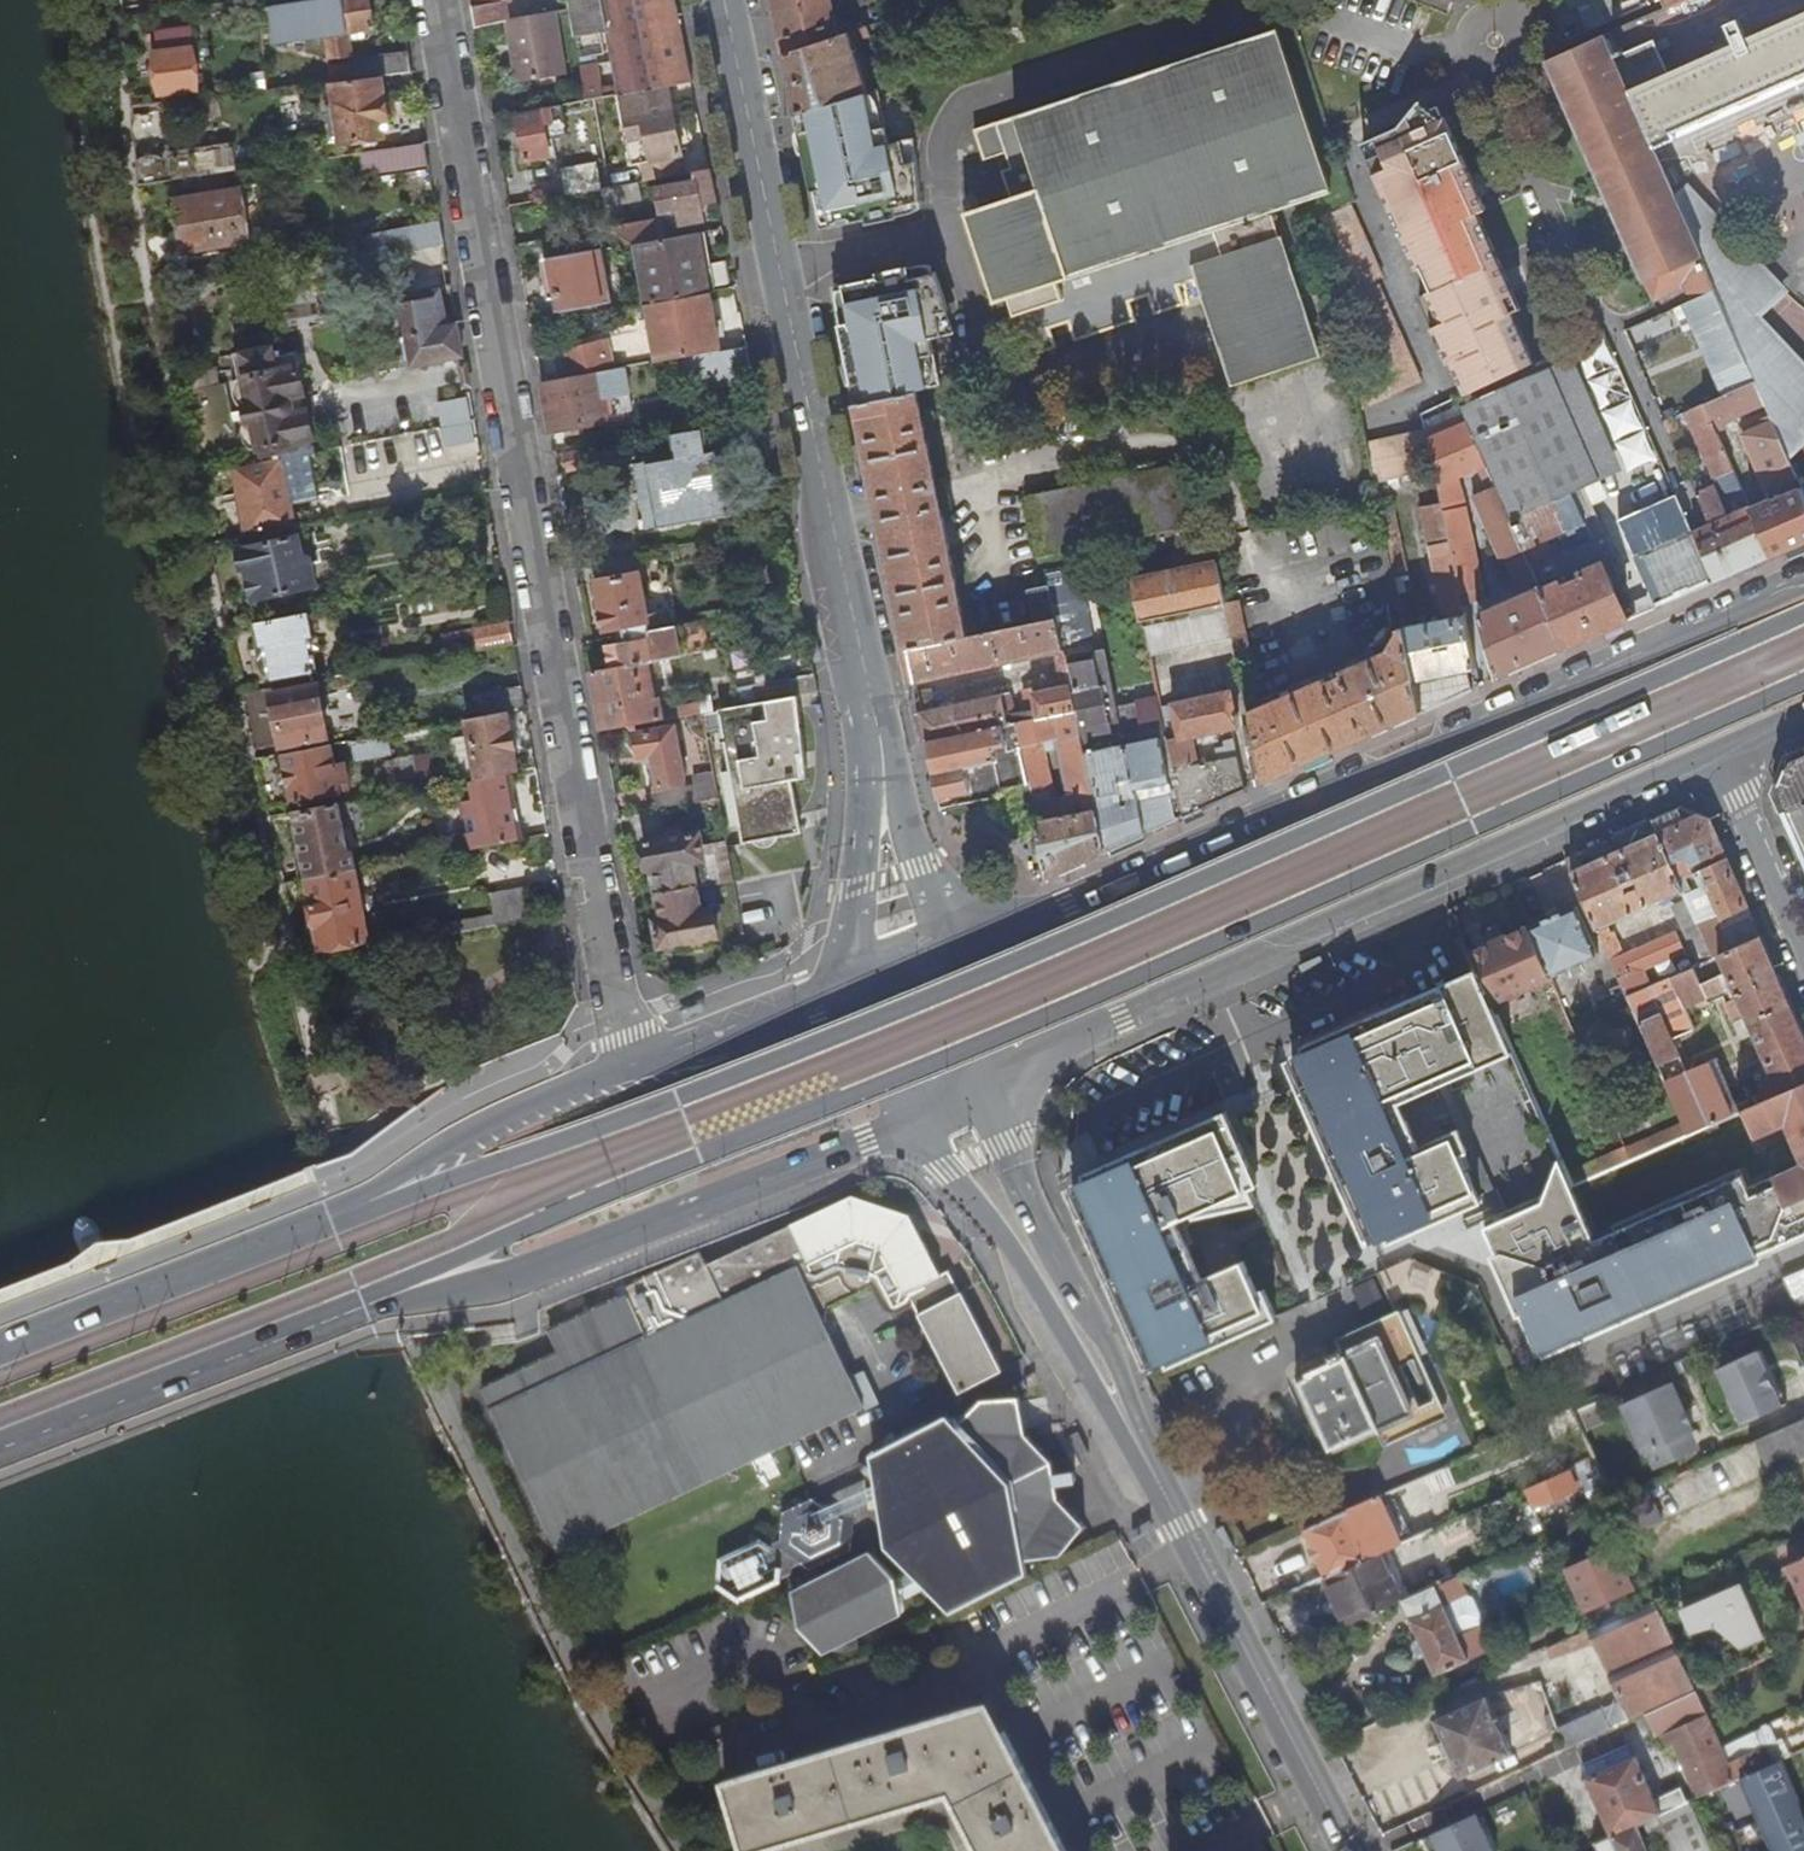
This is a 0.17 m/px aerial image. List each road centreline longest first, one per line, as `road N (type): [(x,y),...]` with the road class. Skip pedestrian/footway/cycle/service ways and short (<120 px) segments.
road 1 (primary): [(1803,615),(874,1018),(491,1165),(323,1216)]
road 2 (primary): [(359,1306),(699,1149),(1284,910),(1803,683)]
road 3 (residential): [(638,1059),(594,902),(432,0)]
road 4 (primary): [(1803,586),(1218,846),(946,946)]
road 5 (primary): [(1002,1075),(1712,750)]
road 6 (secondary): [(864,705),(722,0)]
road 7 (primary): [(359,1306),(528,1272),(907,1126)]
road 8 (secondary): [(1349,1850),(1127,1419)]
road 9 (residential): [(1503,0),(1493,87),(1628,384)]
road 10 (primary): [(0,1446),(359,1306)]
road 11 (secondary): [(1127,1419),(1118,1368),(1012,1139),(1002,1075)]
road 12 (secondary): [(907,1126),(997,1228),(1088,1380),(1127,1419)]
road 13 (primary): [(638,1059),(496,1112),(323,1216)]
road 14 (primary): [(323,1216),(0,1342)]
road 15 (residential): [(1803,1251),(1533,1377)]
road 16 (secondary): [(864,705),(862,837),(842,984)]
road 17 (secondary): [(946,946),(897,767),(864,705)]
road 18 (residential): [(1712,750),(1803,950)]
road 19 (primary): [(842,984),(638,1059)]
road 20 (secondary): [(842,984),(907,1126)]
road 21 (secondary): [(1002,1075),(946,946)]

